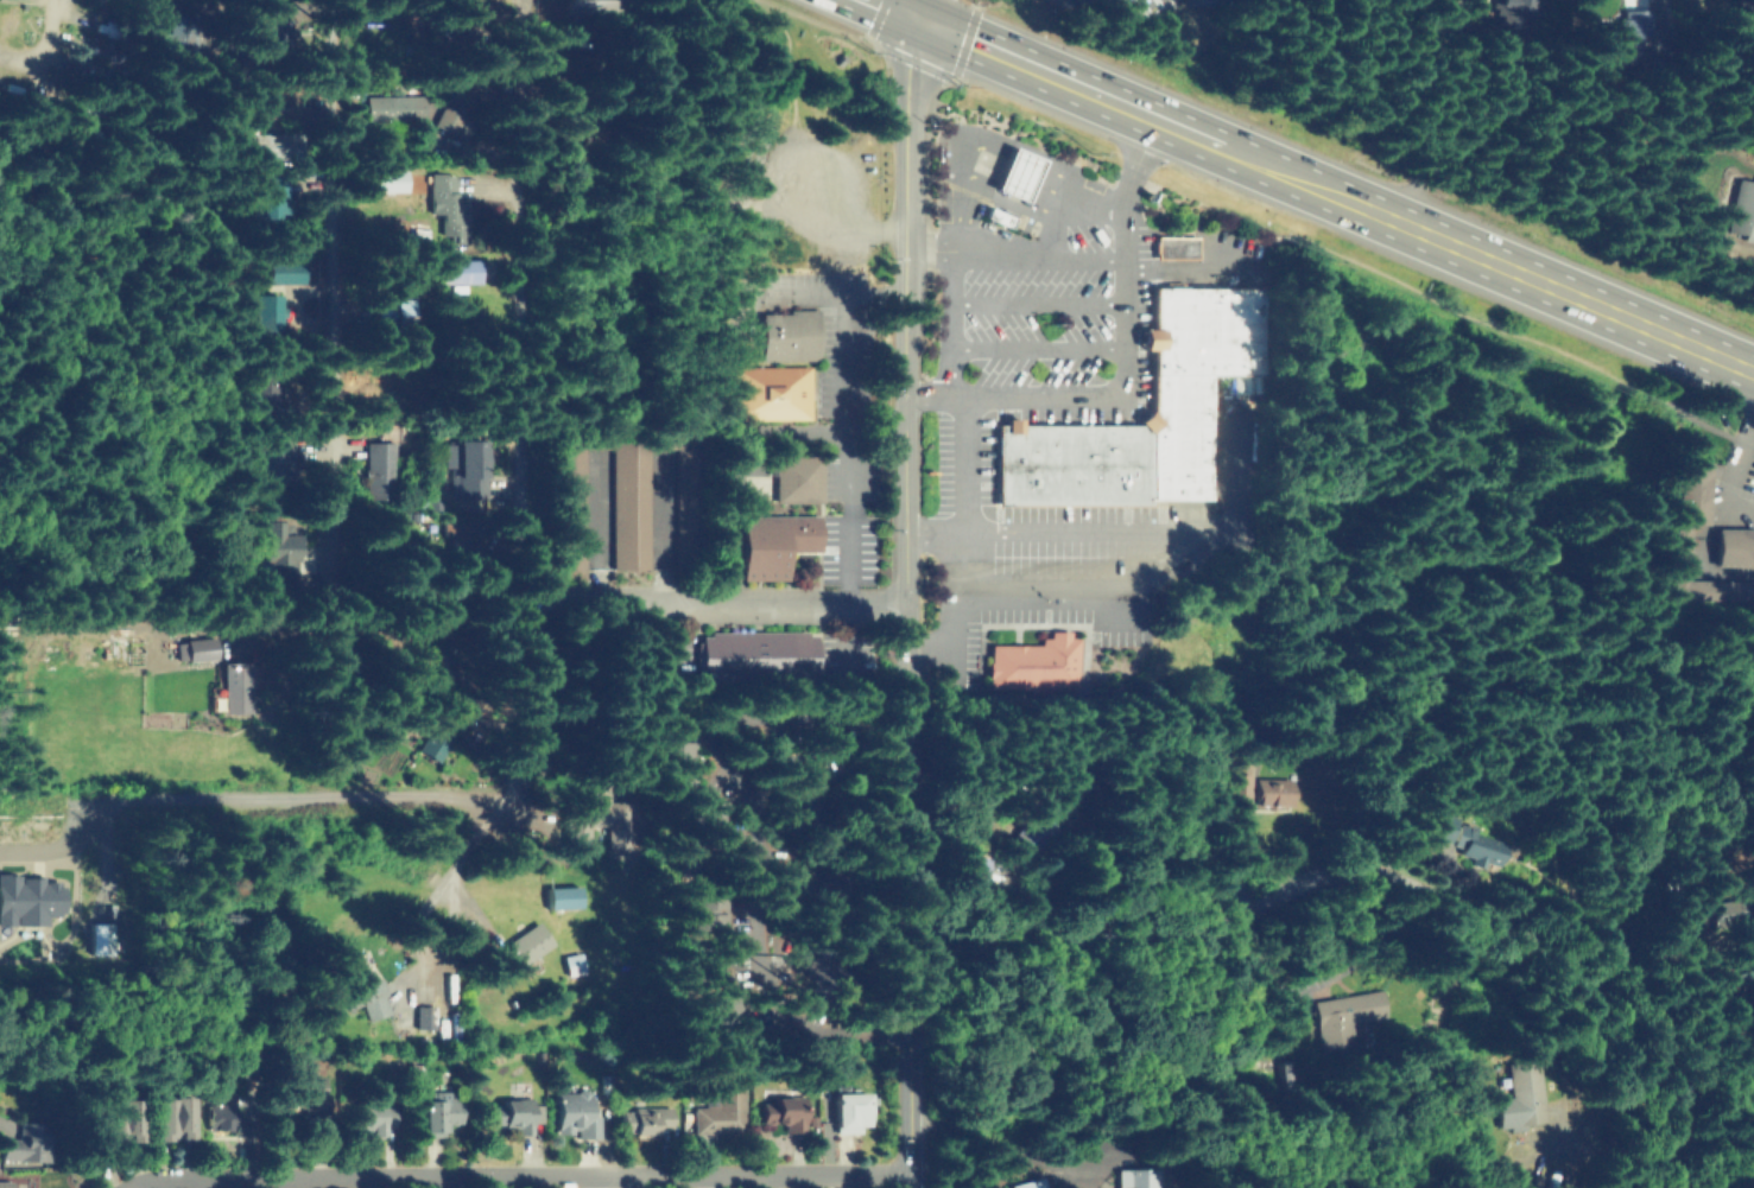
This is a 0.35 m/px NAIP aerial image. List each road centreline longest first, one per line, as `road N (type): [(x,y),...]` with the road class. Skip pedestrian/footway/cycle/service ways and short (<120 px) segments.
road 1 (secondary): [(910,1187),(910,907),(900,755),(900,424),(910,253),(901,173),(923,20)]
road 2 (trunk): [(1753,369),(878,0)]
road 3 (residential): [(900,599),(834,605),(534,595),(125,684)]
road 4 (residential): [(130,1187),(144,1181),(910,1168)]
road 5 (residential): [(538,773),(534,595),(524,547),(522,0)]
road 6 (residential): [(1610,989),(1402,878),(1338,870),(1166,932),(910,938)]
road 7 (residential): [(329,444),(325,0)]
road 8 (residential): [(1610,989),(1645,851),(1665,819),(1585,616)]
road 9 (residential): [(519,771),(538,773),(538,860),(500,868),(480,845),(489,786),(519,771)]
road 10 (residential): [(1610,989),(1670,1037),(1695,1078),(1710,1126),(1693,1187)]

